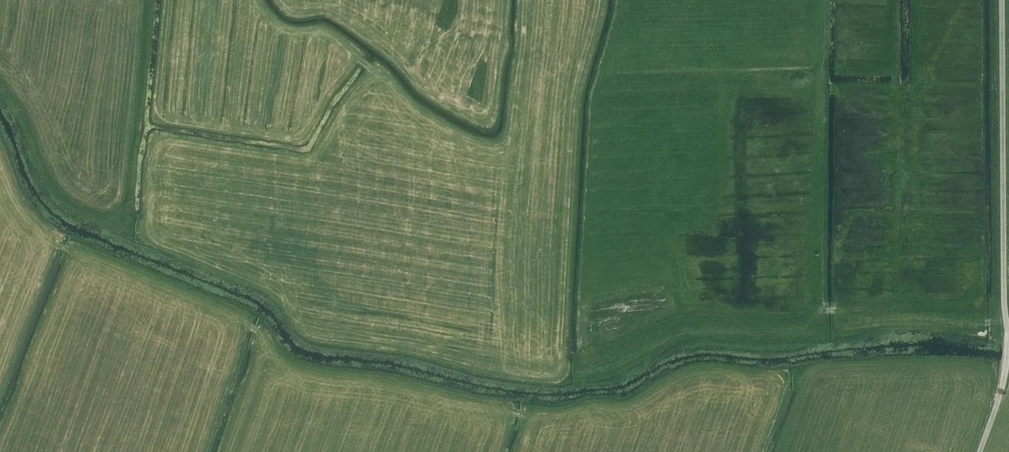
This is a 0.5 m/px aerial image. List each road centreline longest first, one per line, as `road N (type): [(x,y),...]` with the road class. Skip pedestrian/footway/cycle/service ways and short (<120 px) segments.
road 1 (unclassified): [(980,451),(1008,350),(1003,0)]

